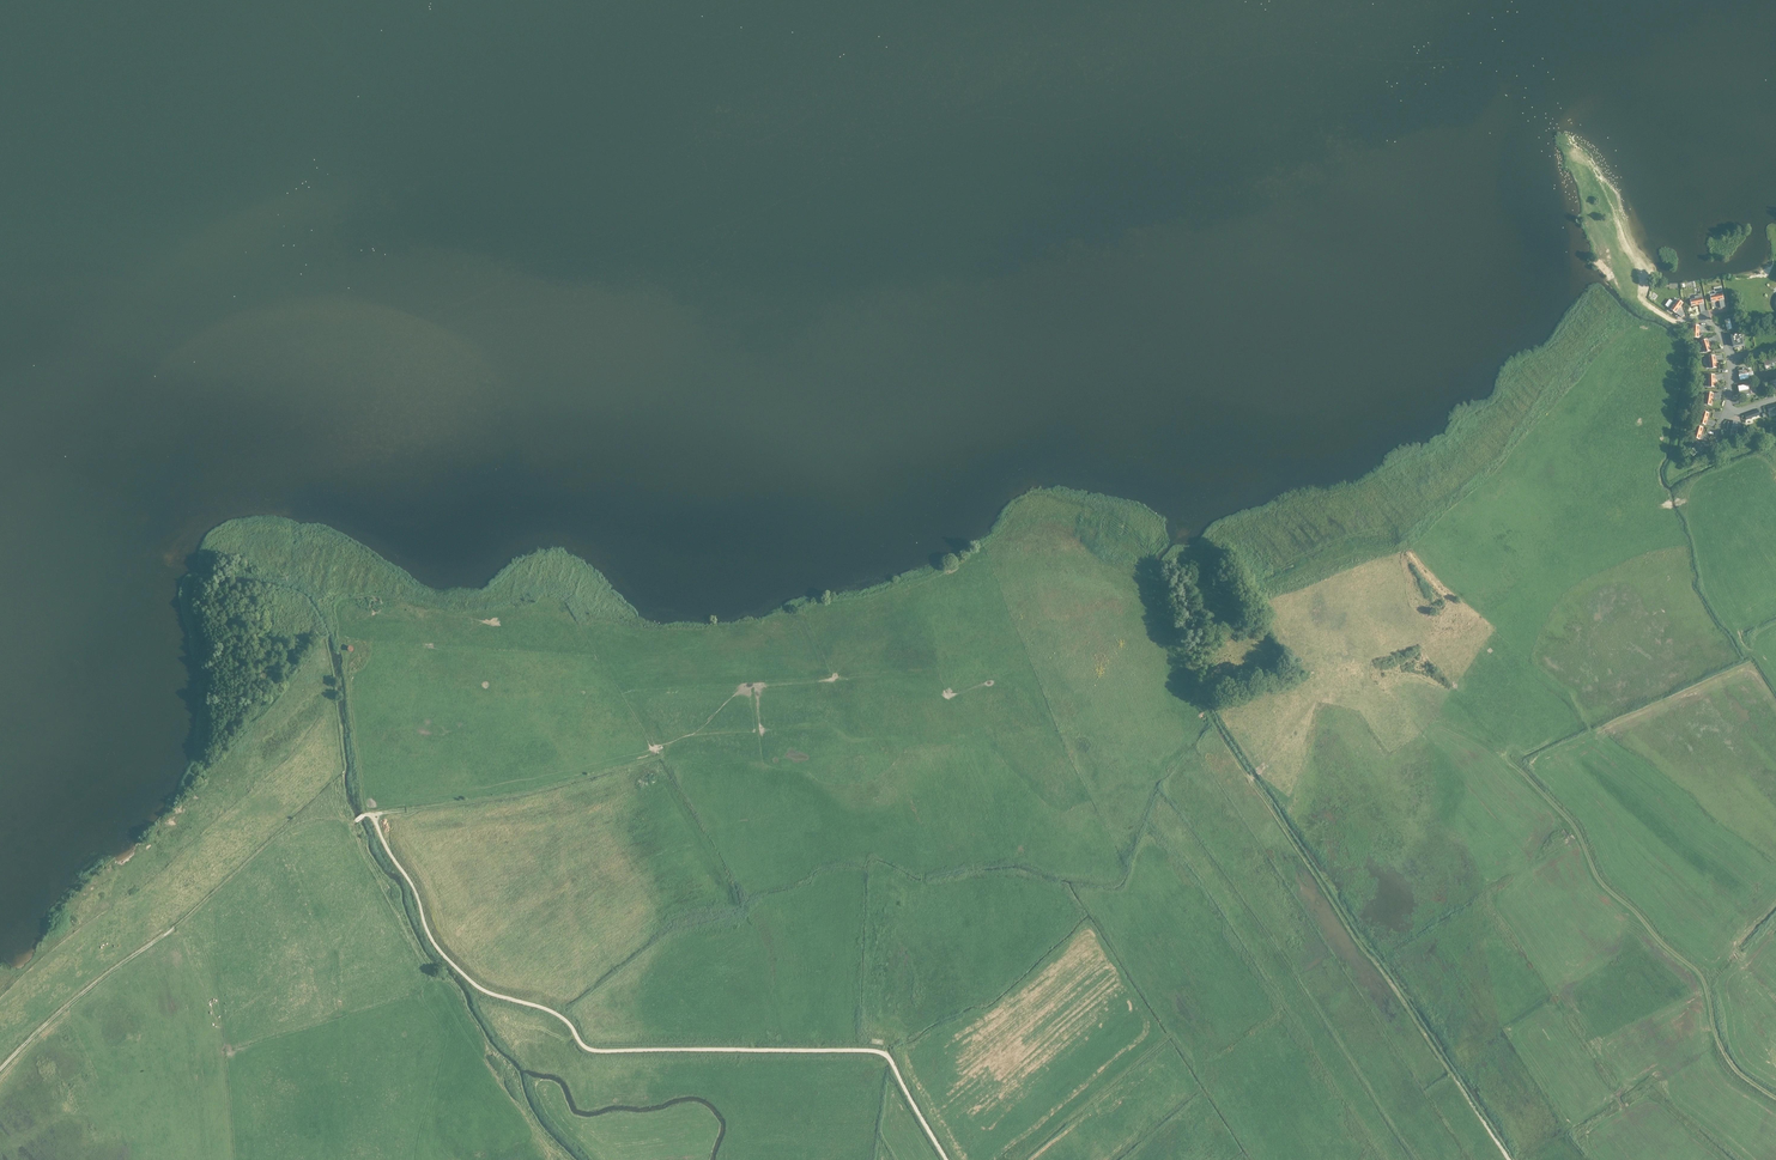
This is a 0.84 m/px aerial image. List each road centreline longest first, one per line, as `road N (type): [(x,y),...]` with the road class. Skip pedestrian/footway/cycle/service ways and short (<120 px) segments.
road 1 (track): [(373,815),(531,792),(662,756),(674,738),(695,734),(826,728),(854,740),(1060,735),(1213,721)]
road 2 (unclassified): [(947,1159),(885,1054),(597,1052),(558,1014),(488,993),(438,948),(373,815),(356,821)]
road 3 (track): [(1510,1159),(1199,693)]
road 4 (track): [(356,821),(352,835),(376,889),(417,957),(462,998),(471,1018)]
road 5 (track): [(172,926),(0,1069)]
road 6 (track): [(569,1159),(532,1117),(512,1072),(471,1018)]

